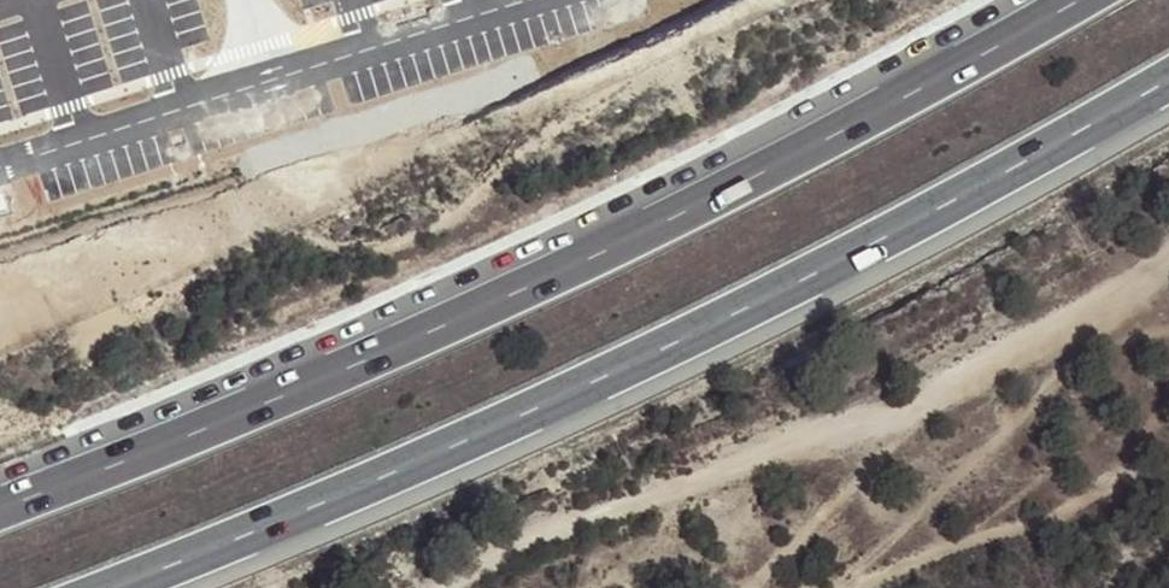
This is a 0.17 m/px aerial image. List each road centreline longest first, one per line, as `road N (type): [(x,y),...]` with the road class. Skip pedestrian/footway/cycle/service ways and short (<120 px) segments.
road 1 (motorway): [(76,587),(408,449),(1067,130),(1168,68)]
road 2 (motorway): [(1092,0),(1002,56),(388,363),(0,510)]
road 3 (track): [(436,587),(565,524),(685,493),(797,441),(953,392),(1168,258)]

